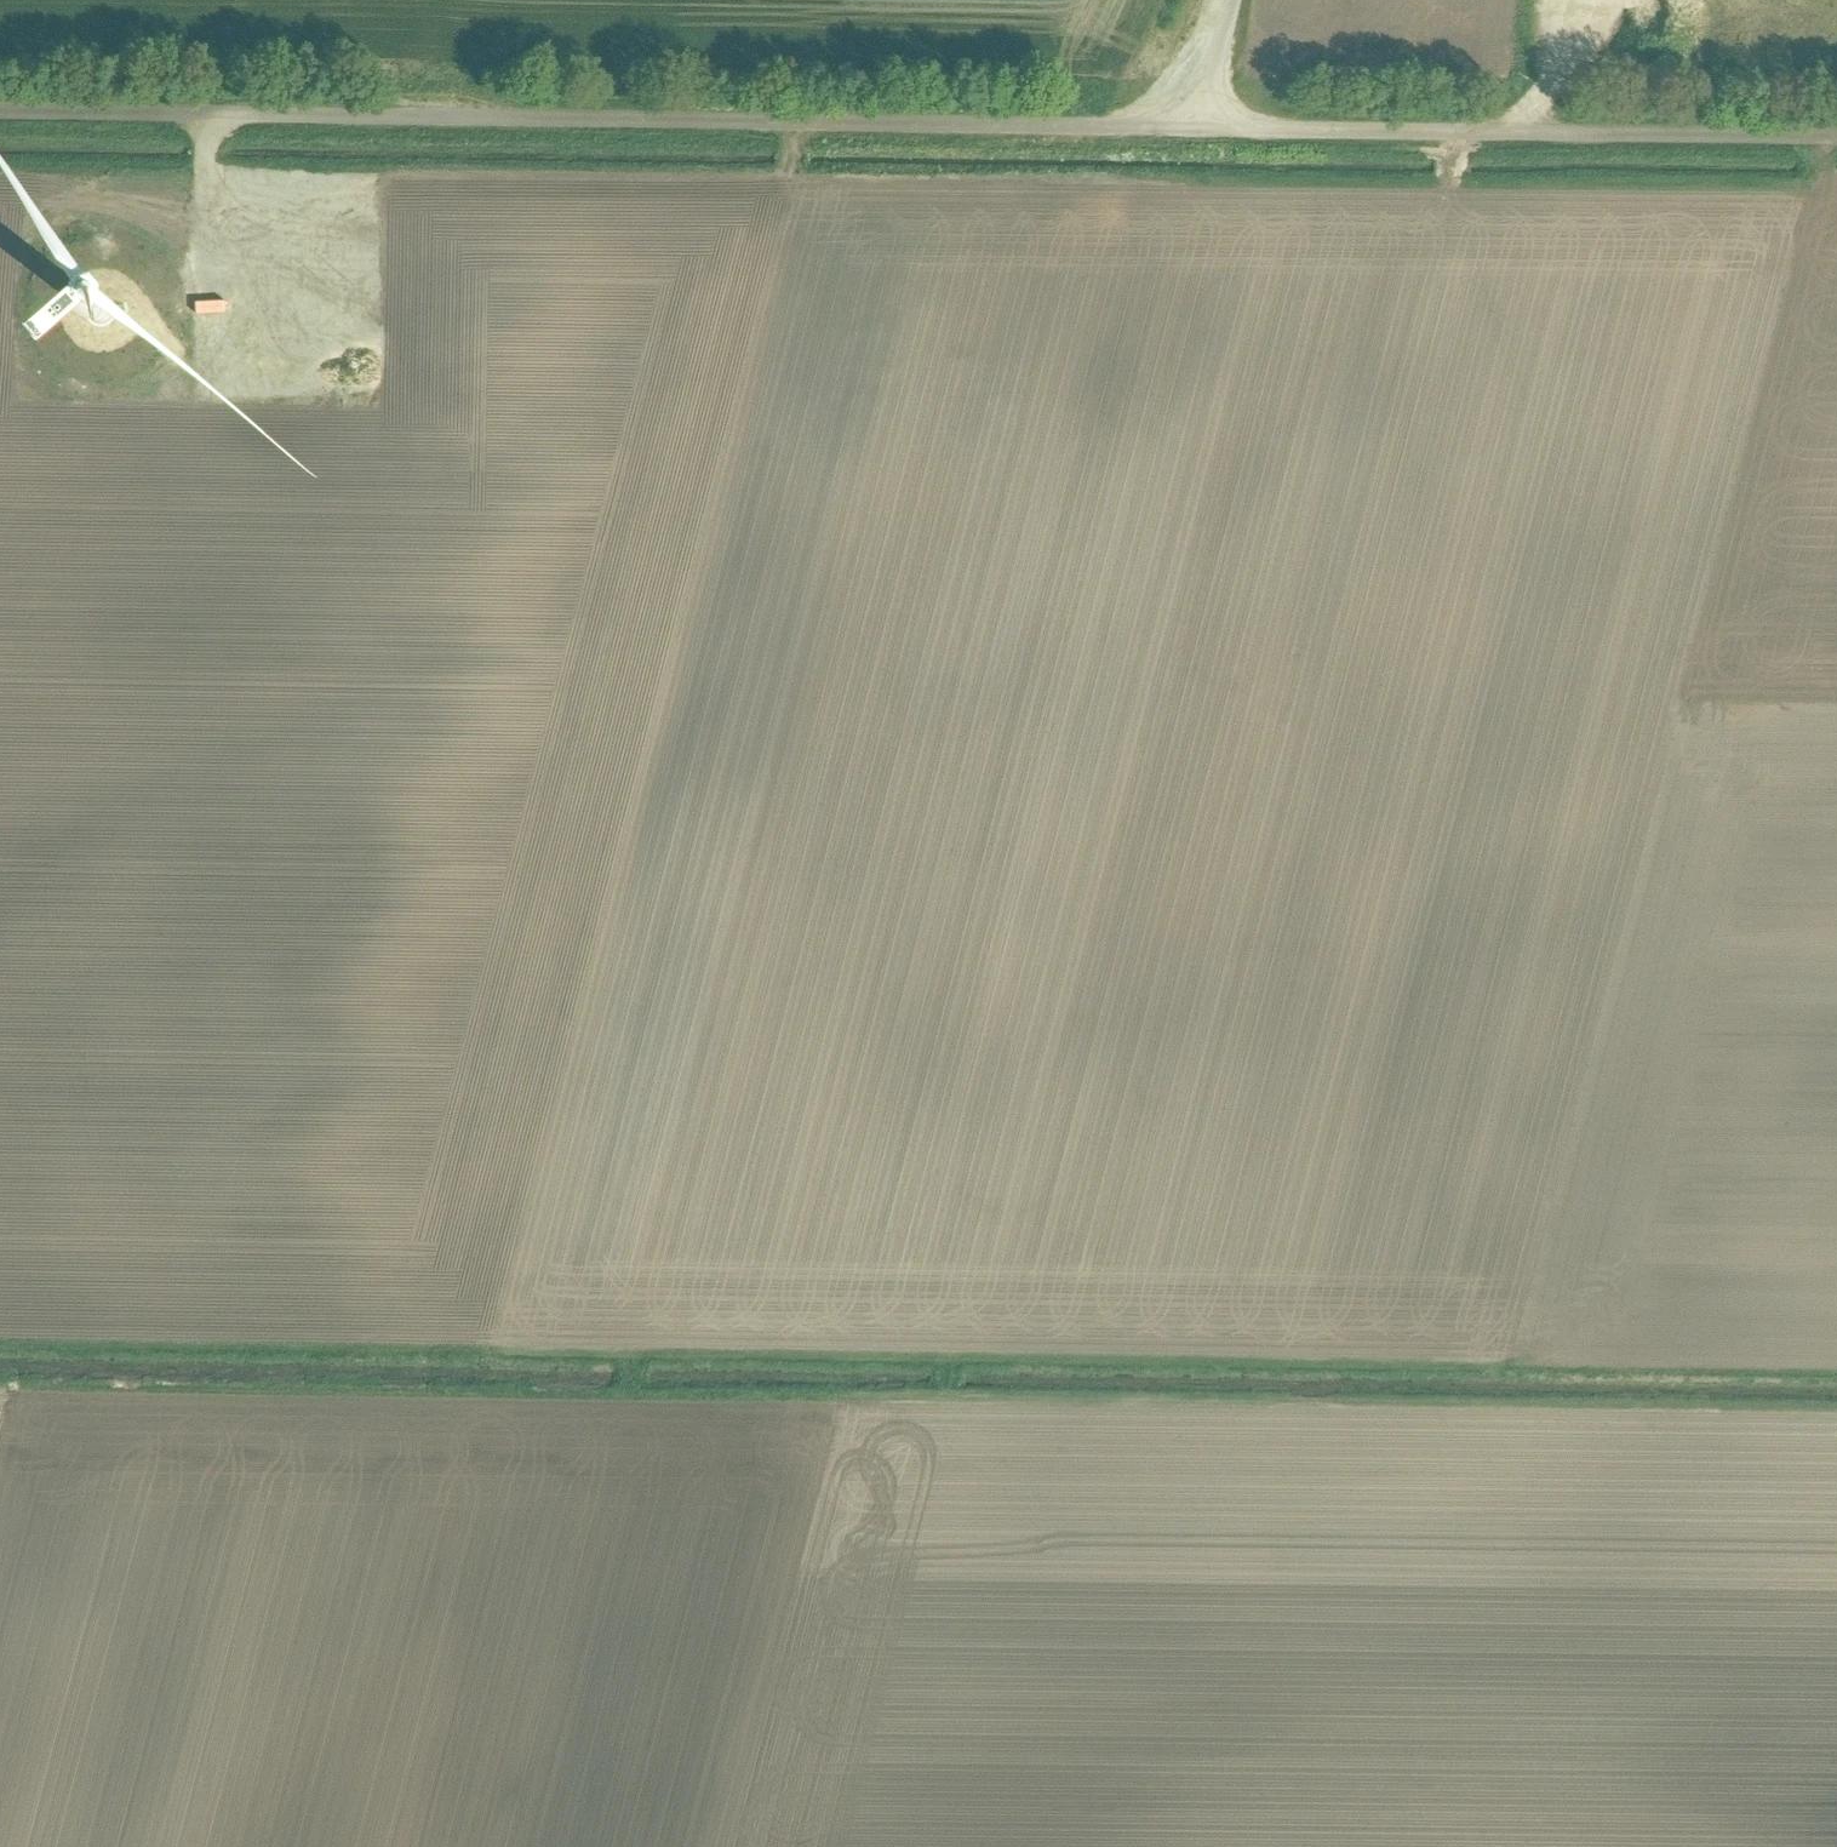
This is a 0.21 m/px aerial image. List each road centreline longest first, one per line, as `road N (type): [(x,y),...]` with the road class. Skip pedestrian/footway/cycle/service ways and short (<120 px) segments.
road 1 (track): [(1836,134),(0,110)]
road 2 (track): [(209,113),(210,365)]
road 3 (track): [(1203,126),(1236,0)]

